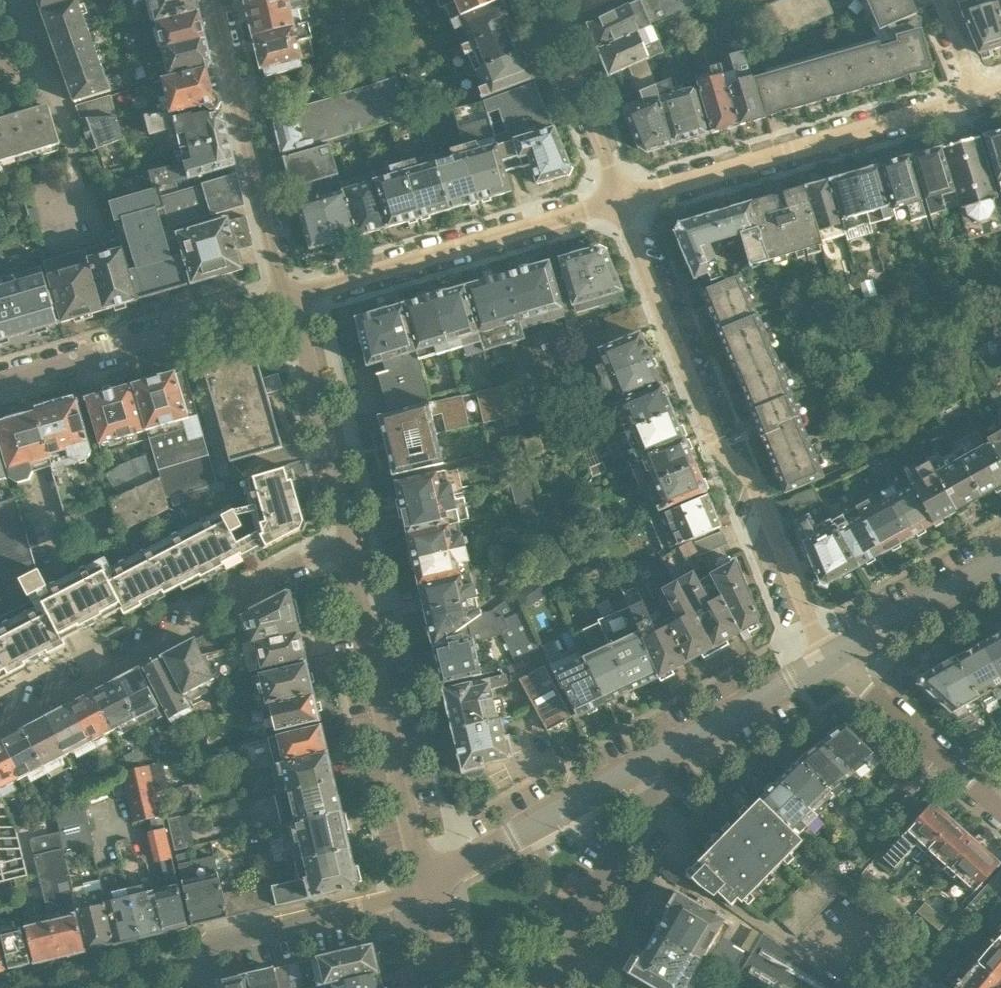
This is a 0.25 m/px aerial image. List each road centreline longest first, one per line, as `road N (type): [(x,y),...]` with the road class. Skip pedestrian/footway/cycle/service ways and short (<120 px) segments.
road 1 (residential): [(618,199),(714,438),(752,483),(809,625),(831,651)]
road 2 (residential): [(0,724),(188,629),(207,609),(350,544)]
road 3 (residential): [(434,886),(71,987)]
road 4 (residential): [(618,199),(977,95)]
road 5 (residential): [(350,544),(409,820),(434,886)]
road 6 (residential): [(290,299),(618,199)]
road 7 (residential): [(214,0),(290,299)]
road 8 (residential): [(0,382),(290,299)]
road 9 (residential): [(546,987),(572,946),(579,911),(655,821),(658,799),(636,765)]
road 10 (residential): [(290,299),(350,544)]
road 11 (residential): [(434,886),(636,765)]
road 12 (residential): [(1000,811),(831,651)]
road 13 (residential): [(636,765),(831,651)]
road 14 (residential): [(618,199),(559,22),(544,0)]
road 15 (residential): [(831,651),(1000,558)]
road 16 (residential): [(0,93),(37,75),(19,0)]

